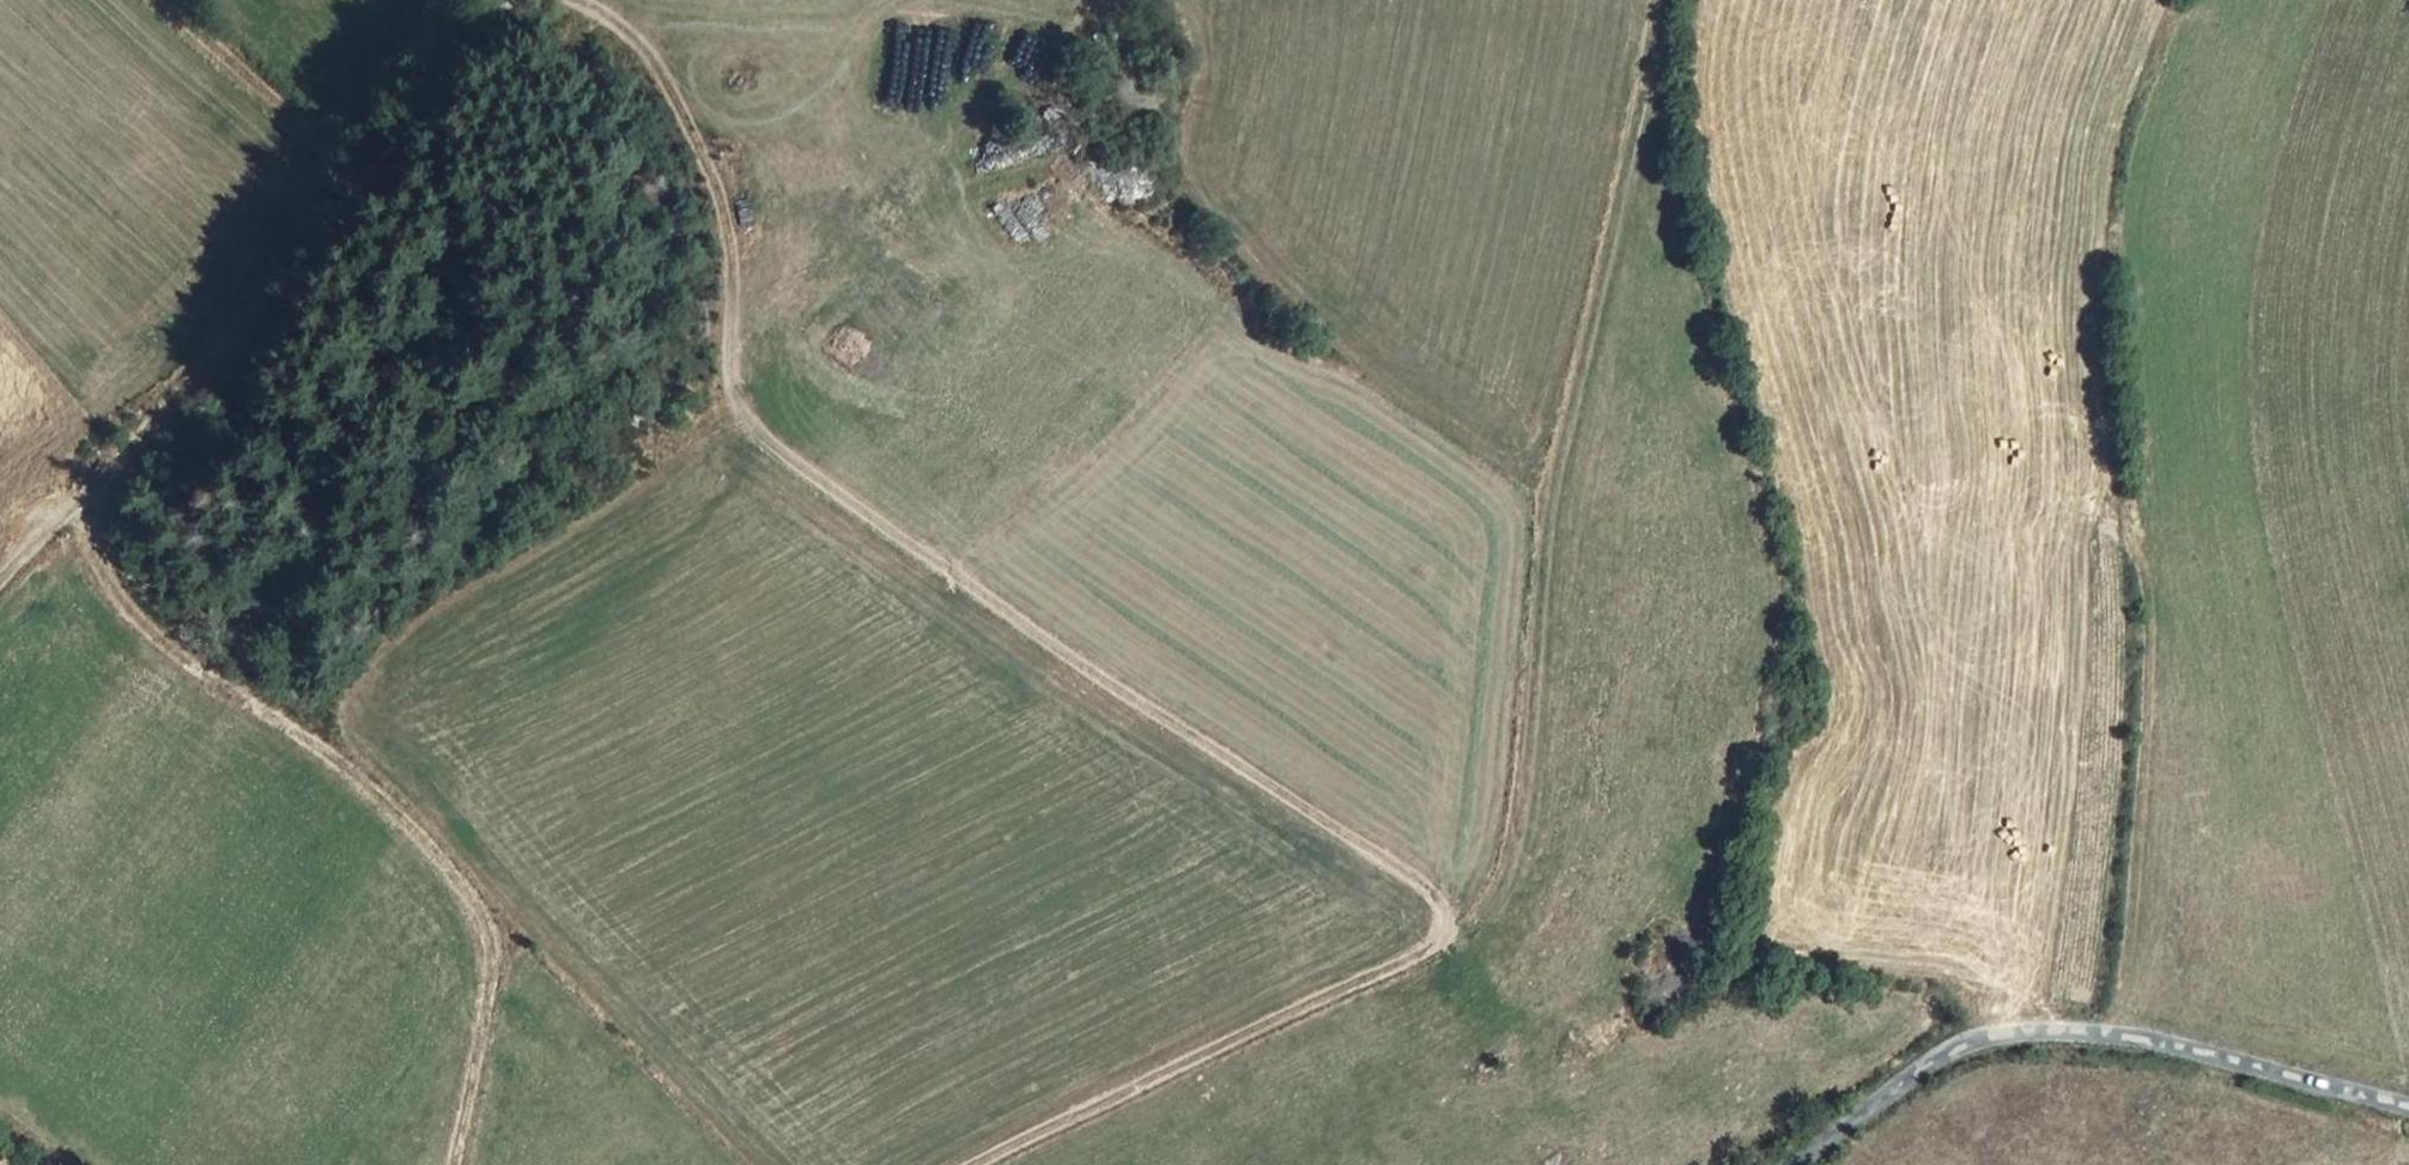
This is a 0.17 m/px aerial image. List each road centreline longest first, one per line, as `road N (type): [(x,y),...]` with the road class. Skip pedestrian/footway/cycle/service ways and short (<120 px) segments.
road 1 (track): [(977,1164),(1262,1027),(1435,957),(1449,927),(1436,896),(770,444),(739,410),(733,240),(714,177),(682,106),(592,0)]
road 2 (track): [(79,503),(102,572),(132,617),(406,820),(484,920),(495,956),(457,1164)]
road 3 (track): [(511,0),(345,207),(0,579)]
road 4 (unclassified): [(2408,1106),(2171,1045),(2098,1033),(2014,1033),(1973,1039),(1933,1059),(1796,1164)]

